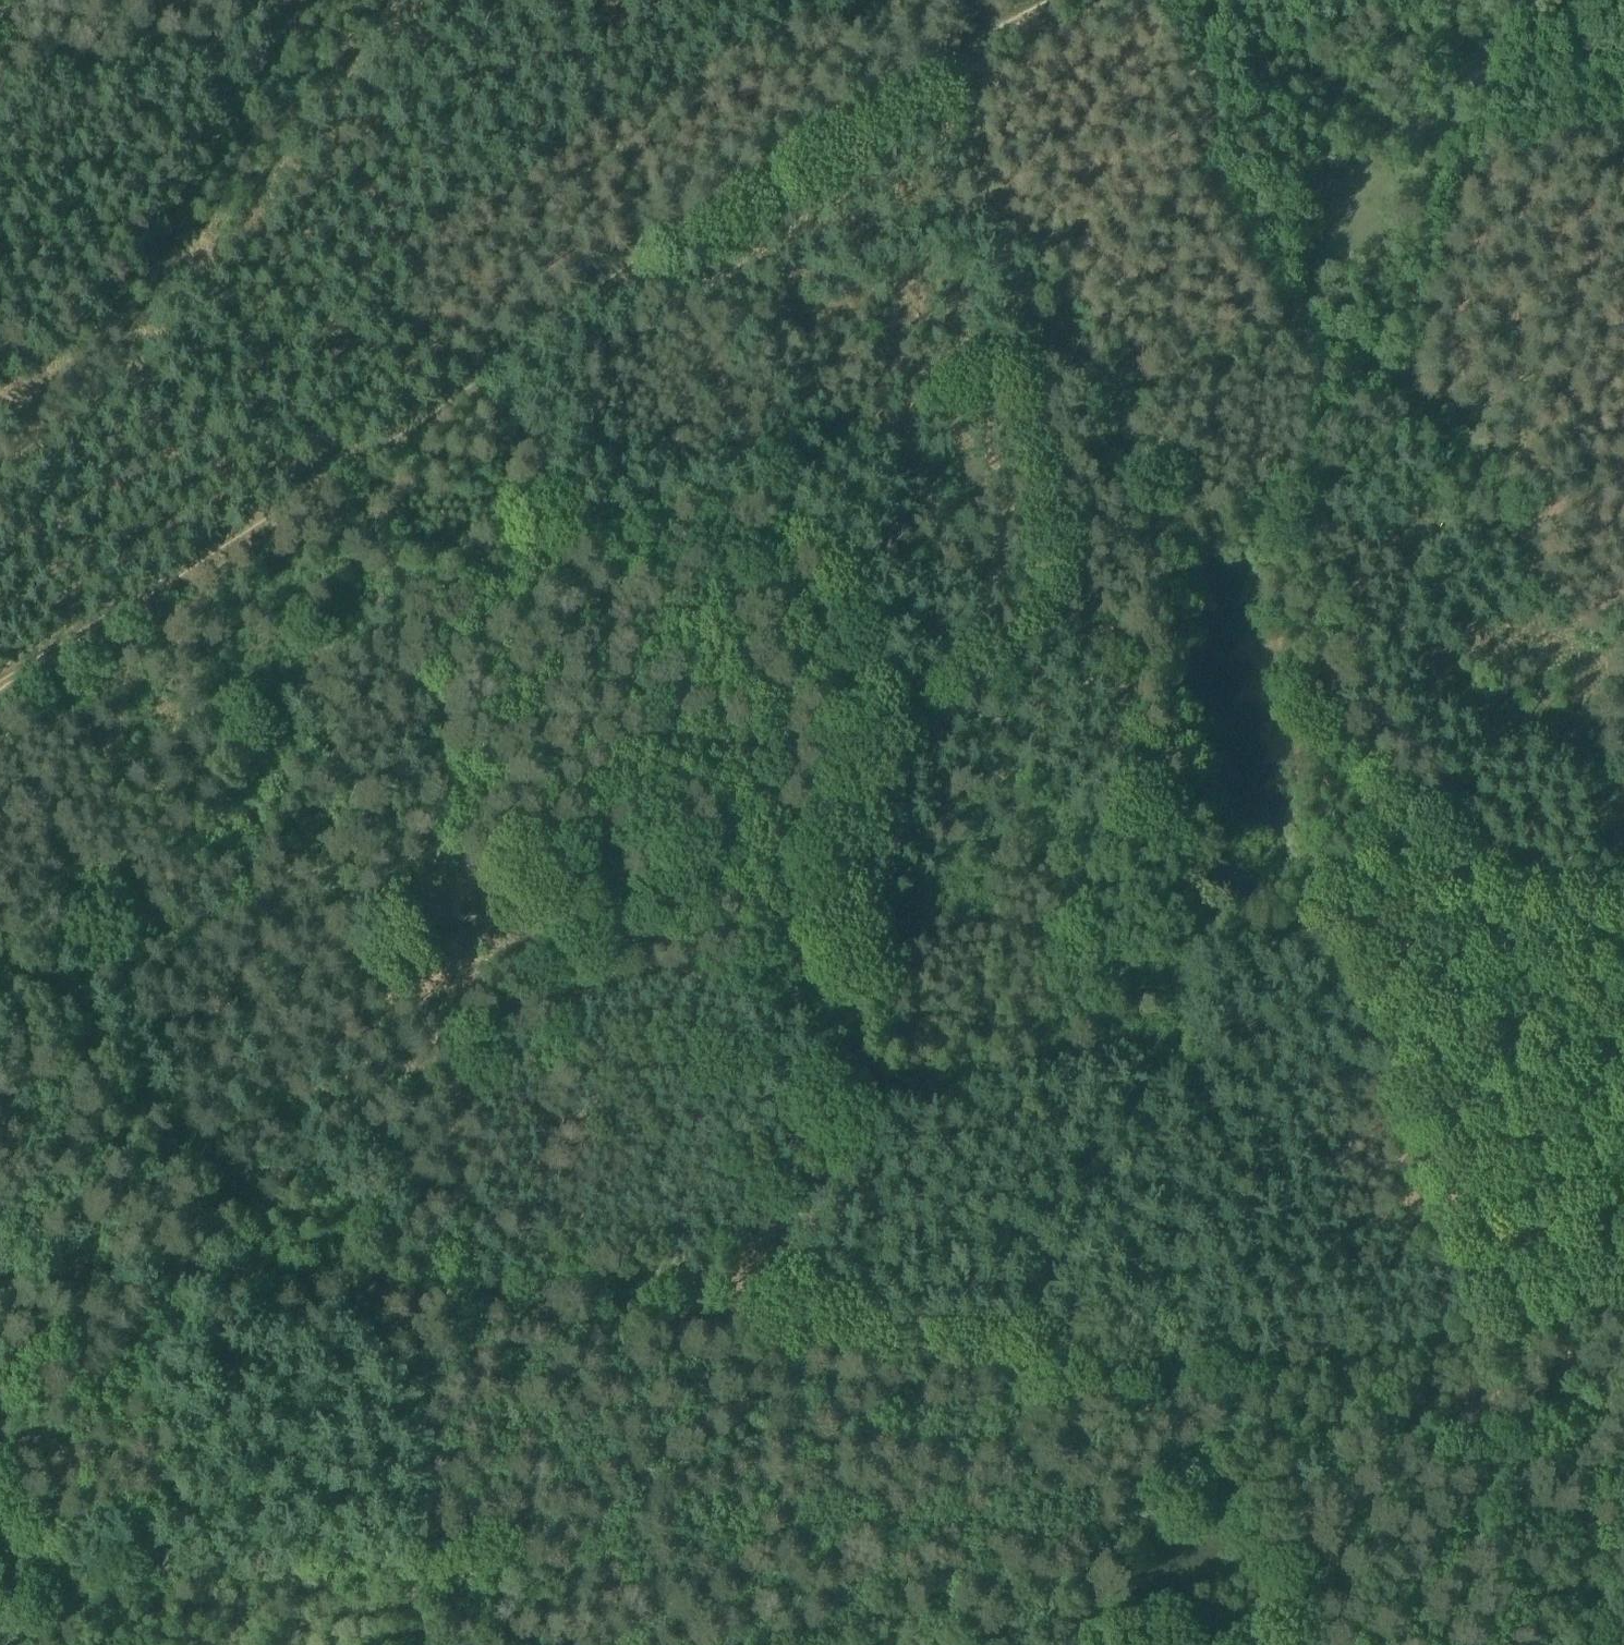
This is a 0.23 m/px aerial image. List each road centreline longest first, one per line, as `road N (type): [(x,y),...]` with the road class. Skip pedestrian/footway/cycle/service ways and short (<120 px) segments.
road 1 (track): [(1052,0),(909,73),(820,157),(646,259),(0,683)]
road 2 (track): [(909,73),(979,159),(1017,303),(1102,391),(1184,510)]
road 3 (track): [(646,259),(540,0)]

